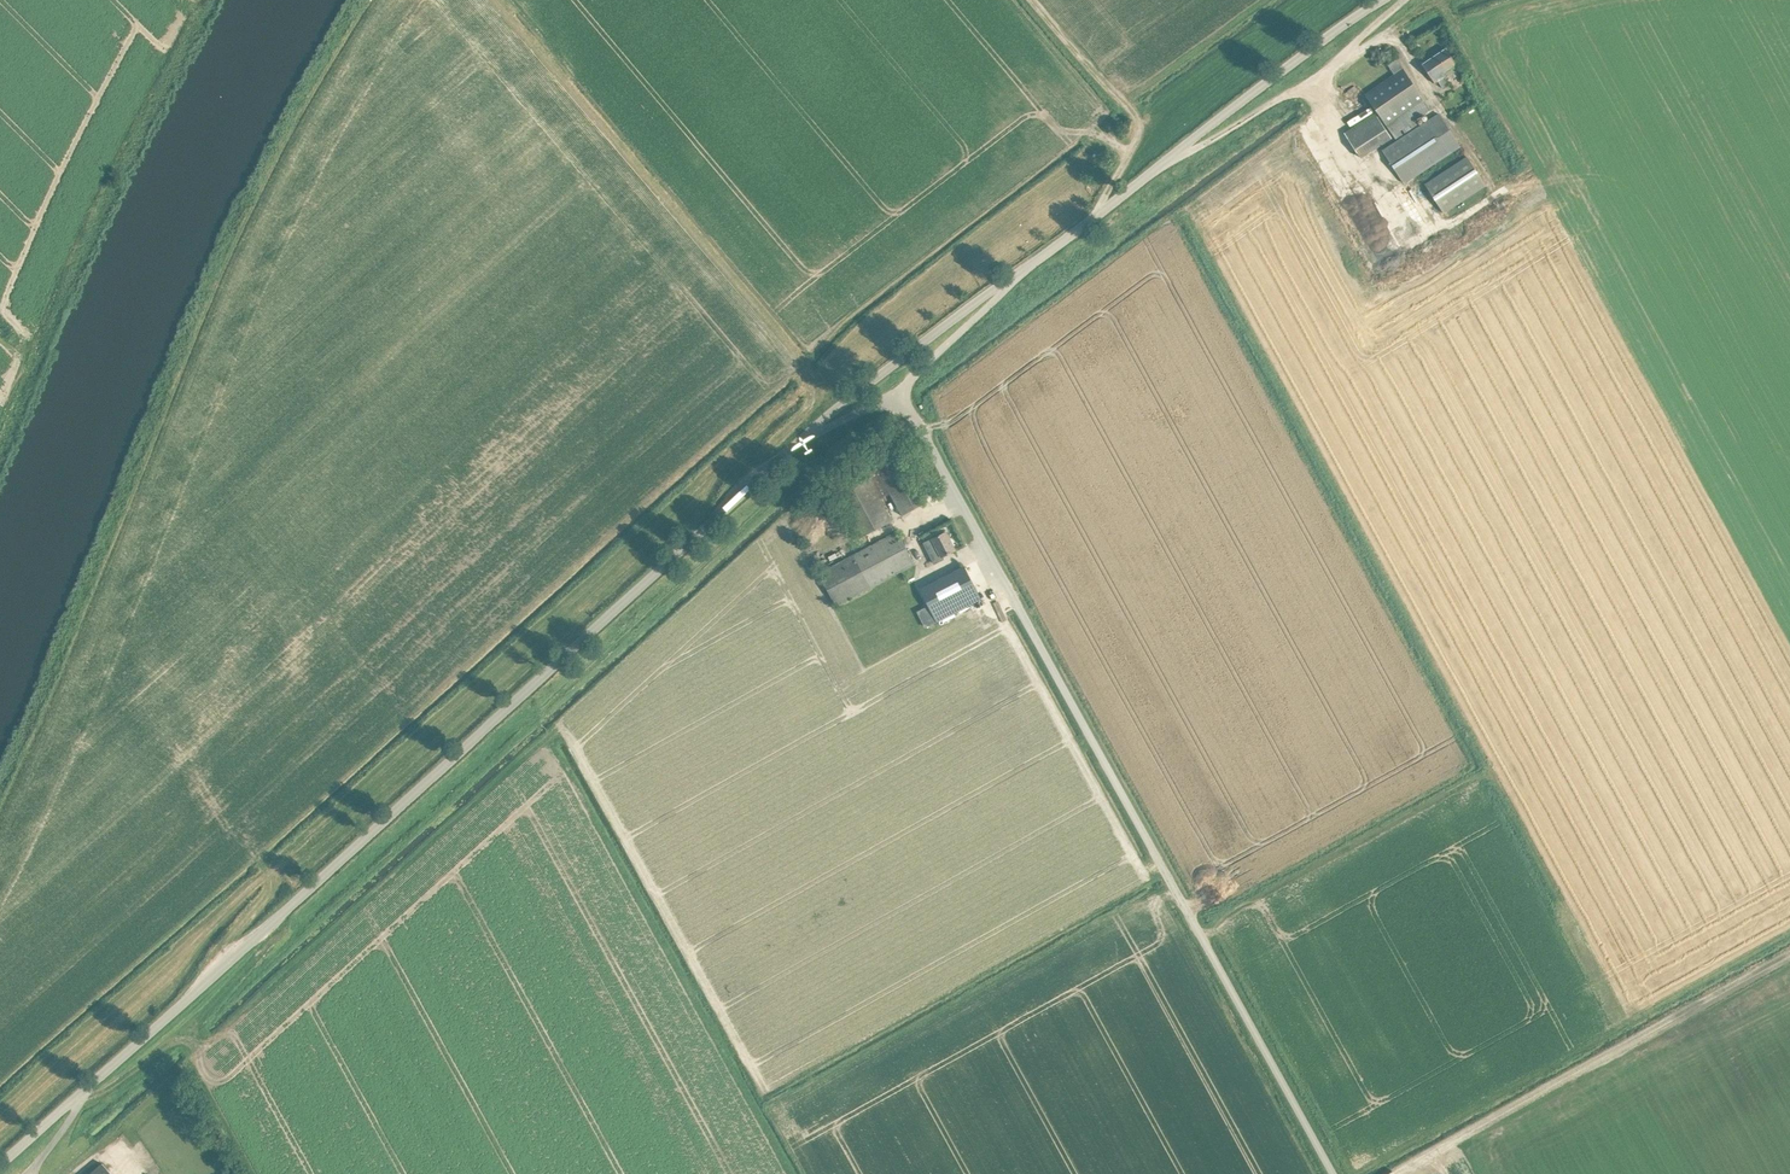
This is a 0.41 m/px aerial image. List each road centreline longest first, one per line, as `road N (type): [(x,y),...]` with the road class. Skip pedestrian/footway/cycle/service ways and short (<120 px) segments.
road 1 (unclassified): [(0,1164),(796,443)]
road 2 (unclassified): [(1333,1173),(901,392)]
road 3 (unclassified): [(1381,0),(1024,268)]
road 4 (unclassified): [(796,443),(1024,268)]
road 5 (track): [(1095,216),(1137,133),(1136,114),(1038,0)]
road 6 (unclassified): [(901,392),(1024,268)]

